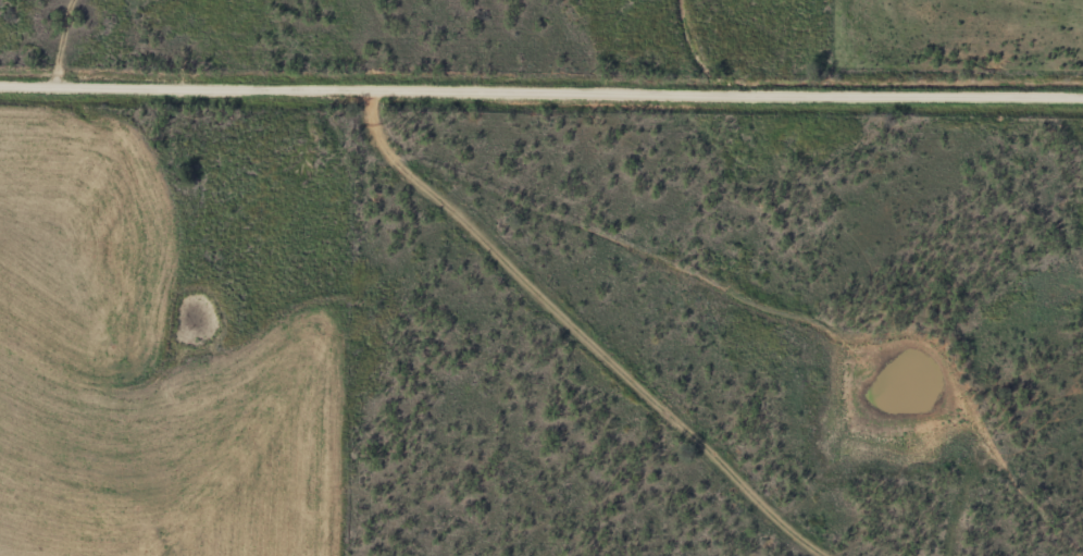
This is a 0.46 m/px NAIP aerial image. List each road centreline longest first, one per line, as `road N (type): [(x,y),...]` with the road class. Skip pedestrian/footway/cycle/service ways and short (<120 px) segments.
road 1 (residential): [(1082,95),(0,82)]
road 2 (residential): [(387,84),(390,171),(410,218),(611,400),(809,555)]

